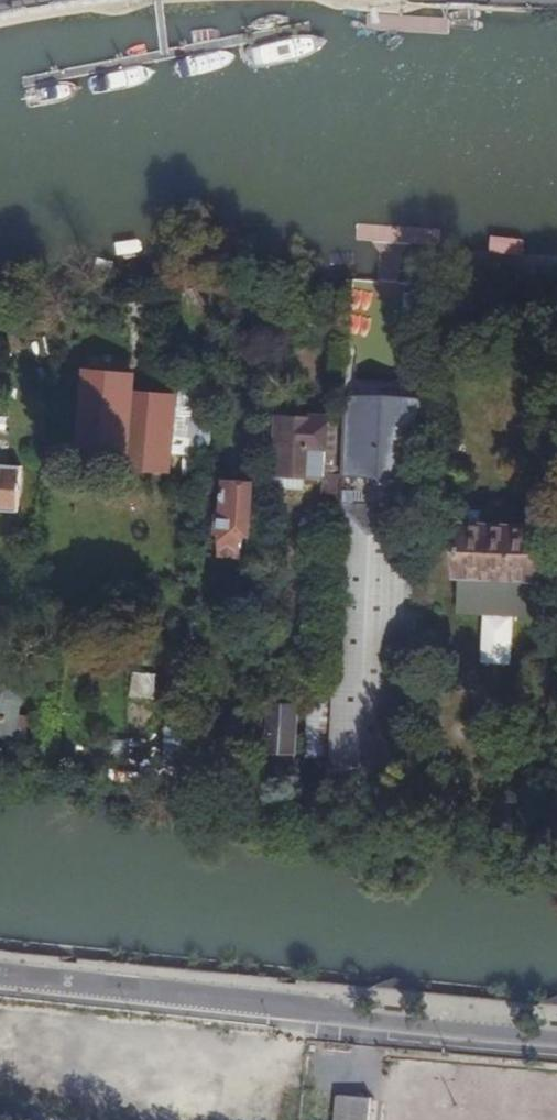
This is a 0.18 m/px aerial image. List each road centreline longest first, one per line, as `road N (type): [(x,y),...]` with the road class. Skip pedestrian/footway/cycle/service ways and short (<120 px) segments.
road 1 (residential): [(556,1028),(0,973)]

